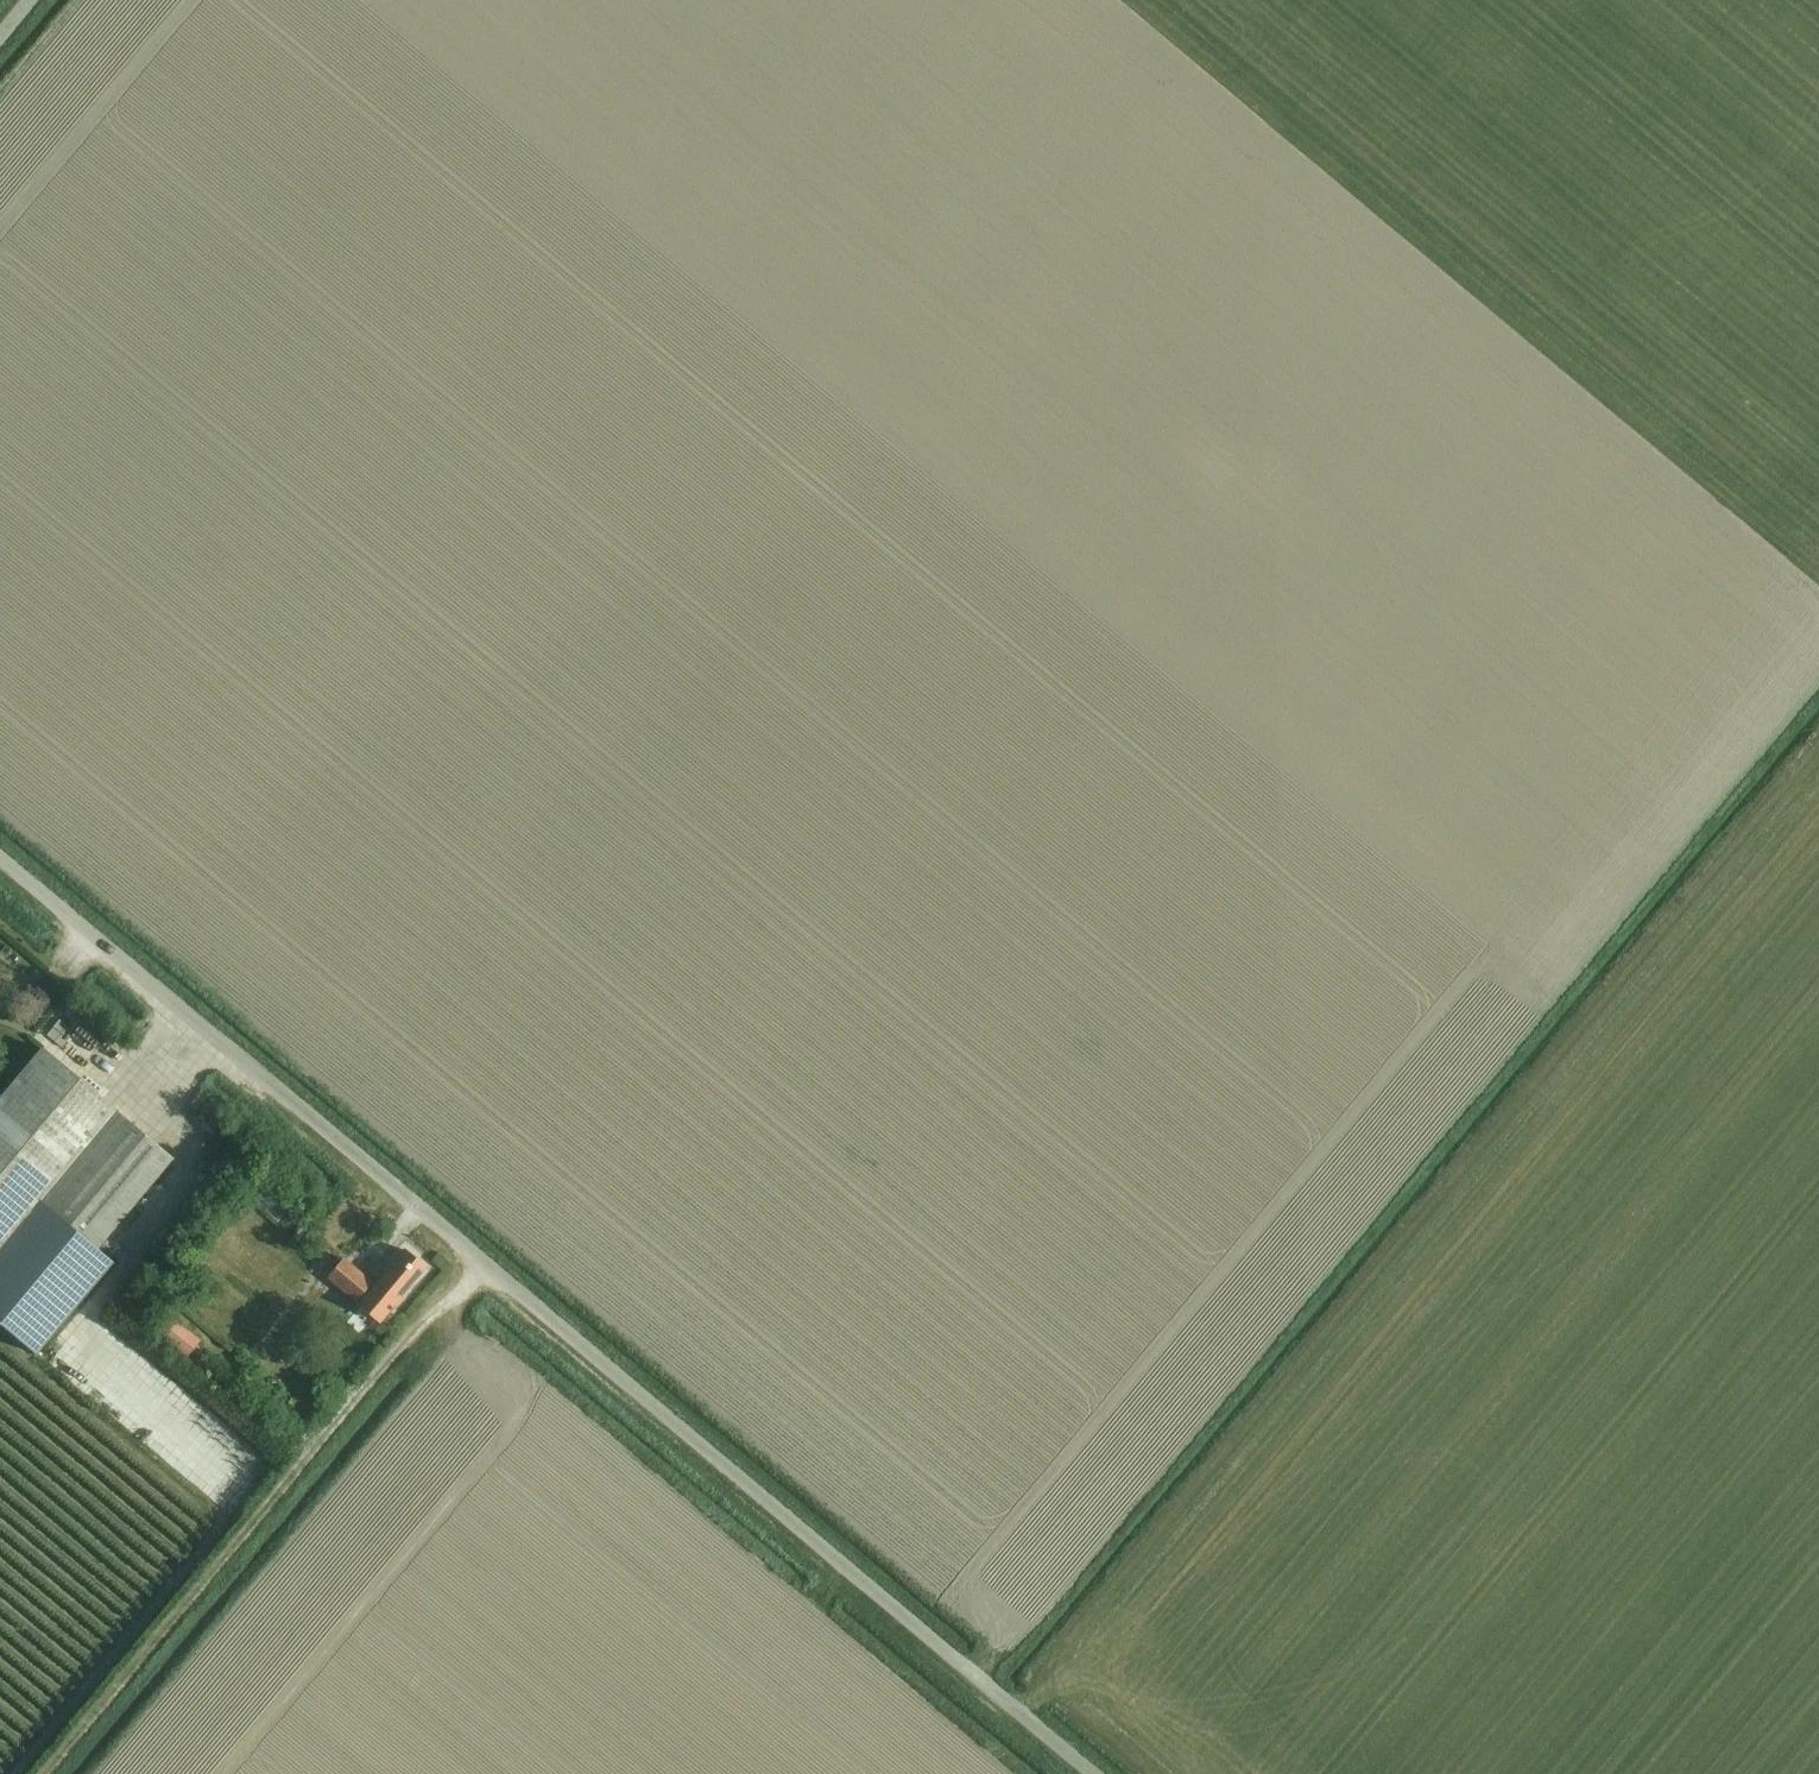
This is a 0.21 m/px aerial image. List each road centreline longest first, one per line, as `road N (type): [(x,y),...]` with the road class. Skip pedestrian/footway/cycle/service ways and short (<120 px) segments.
road 1 (unclassified): [(1083,1773),(0,861)]

